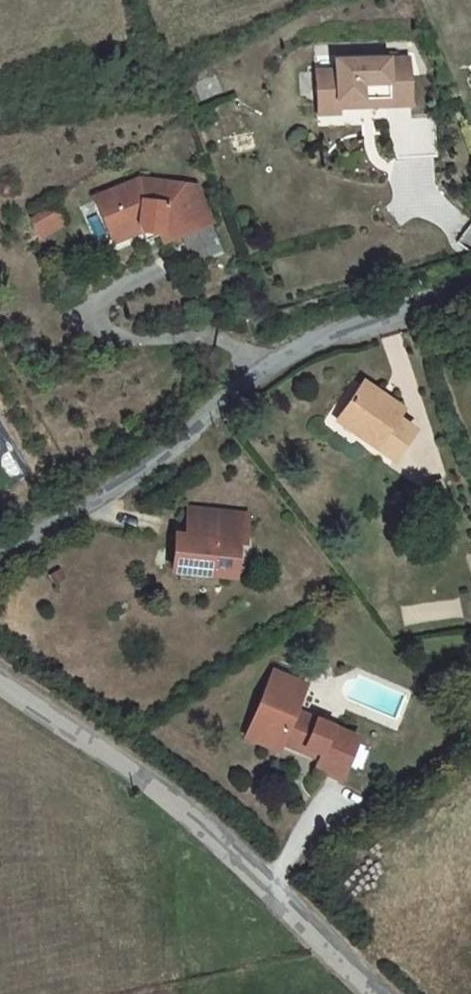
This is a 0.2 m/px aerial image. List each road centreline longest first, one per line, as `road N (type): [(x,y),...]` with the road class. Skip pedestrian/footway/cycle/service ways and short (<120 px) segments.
road 1 (unclassified): [(0,559),(159,464),(281,358),(470,278)]
road 2 (unclassified): [(0,679),(234,849),(386,993)]

